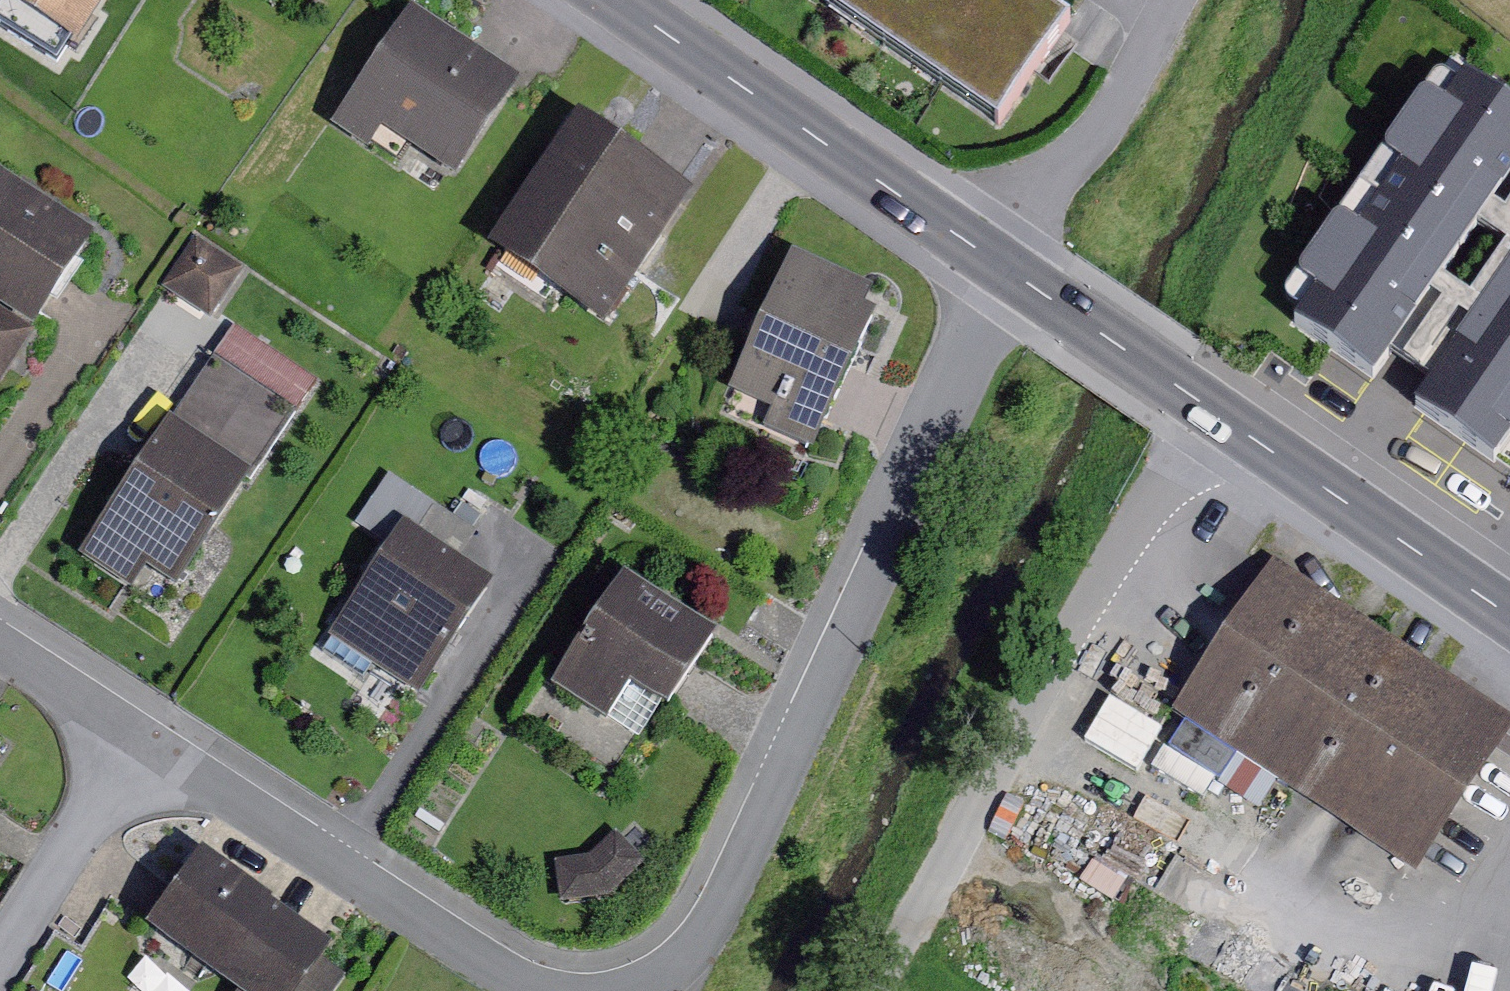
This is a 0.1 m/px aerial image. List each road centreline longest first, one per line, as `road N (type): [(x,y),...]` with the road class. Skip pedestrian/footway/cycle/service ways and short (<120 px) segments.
road 1 (residential): [(647,990),(690,965),(983,253)]
road 2 (residential): [(884,990),(1207,405)]
road 3 (residential): [(141,724),(564,990)]
road 4 (tertiary): [(620,0),(983,253)]
road 5 (tertiary): [(1207,405),(1509,615)]
road 6 (tertiary): [(983,253),(1207,405)]
road 7 (residential): [(141,724),(0,955)]
road 8 (residential): [(0,632),(141,724)]

